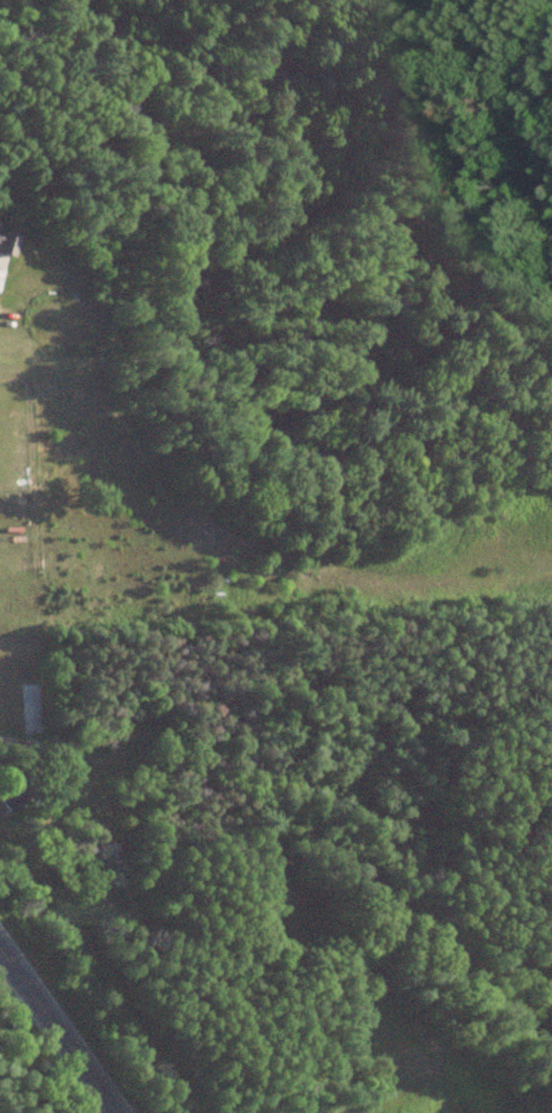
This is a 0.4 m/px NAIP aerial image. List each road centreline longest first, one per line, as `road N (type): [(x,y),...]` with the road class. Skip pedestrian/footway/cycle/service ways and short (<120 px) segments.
road 1 (tertiary): [(112,1112),(0,954)]

